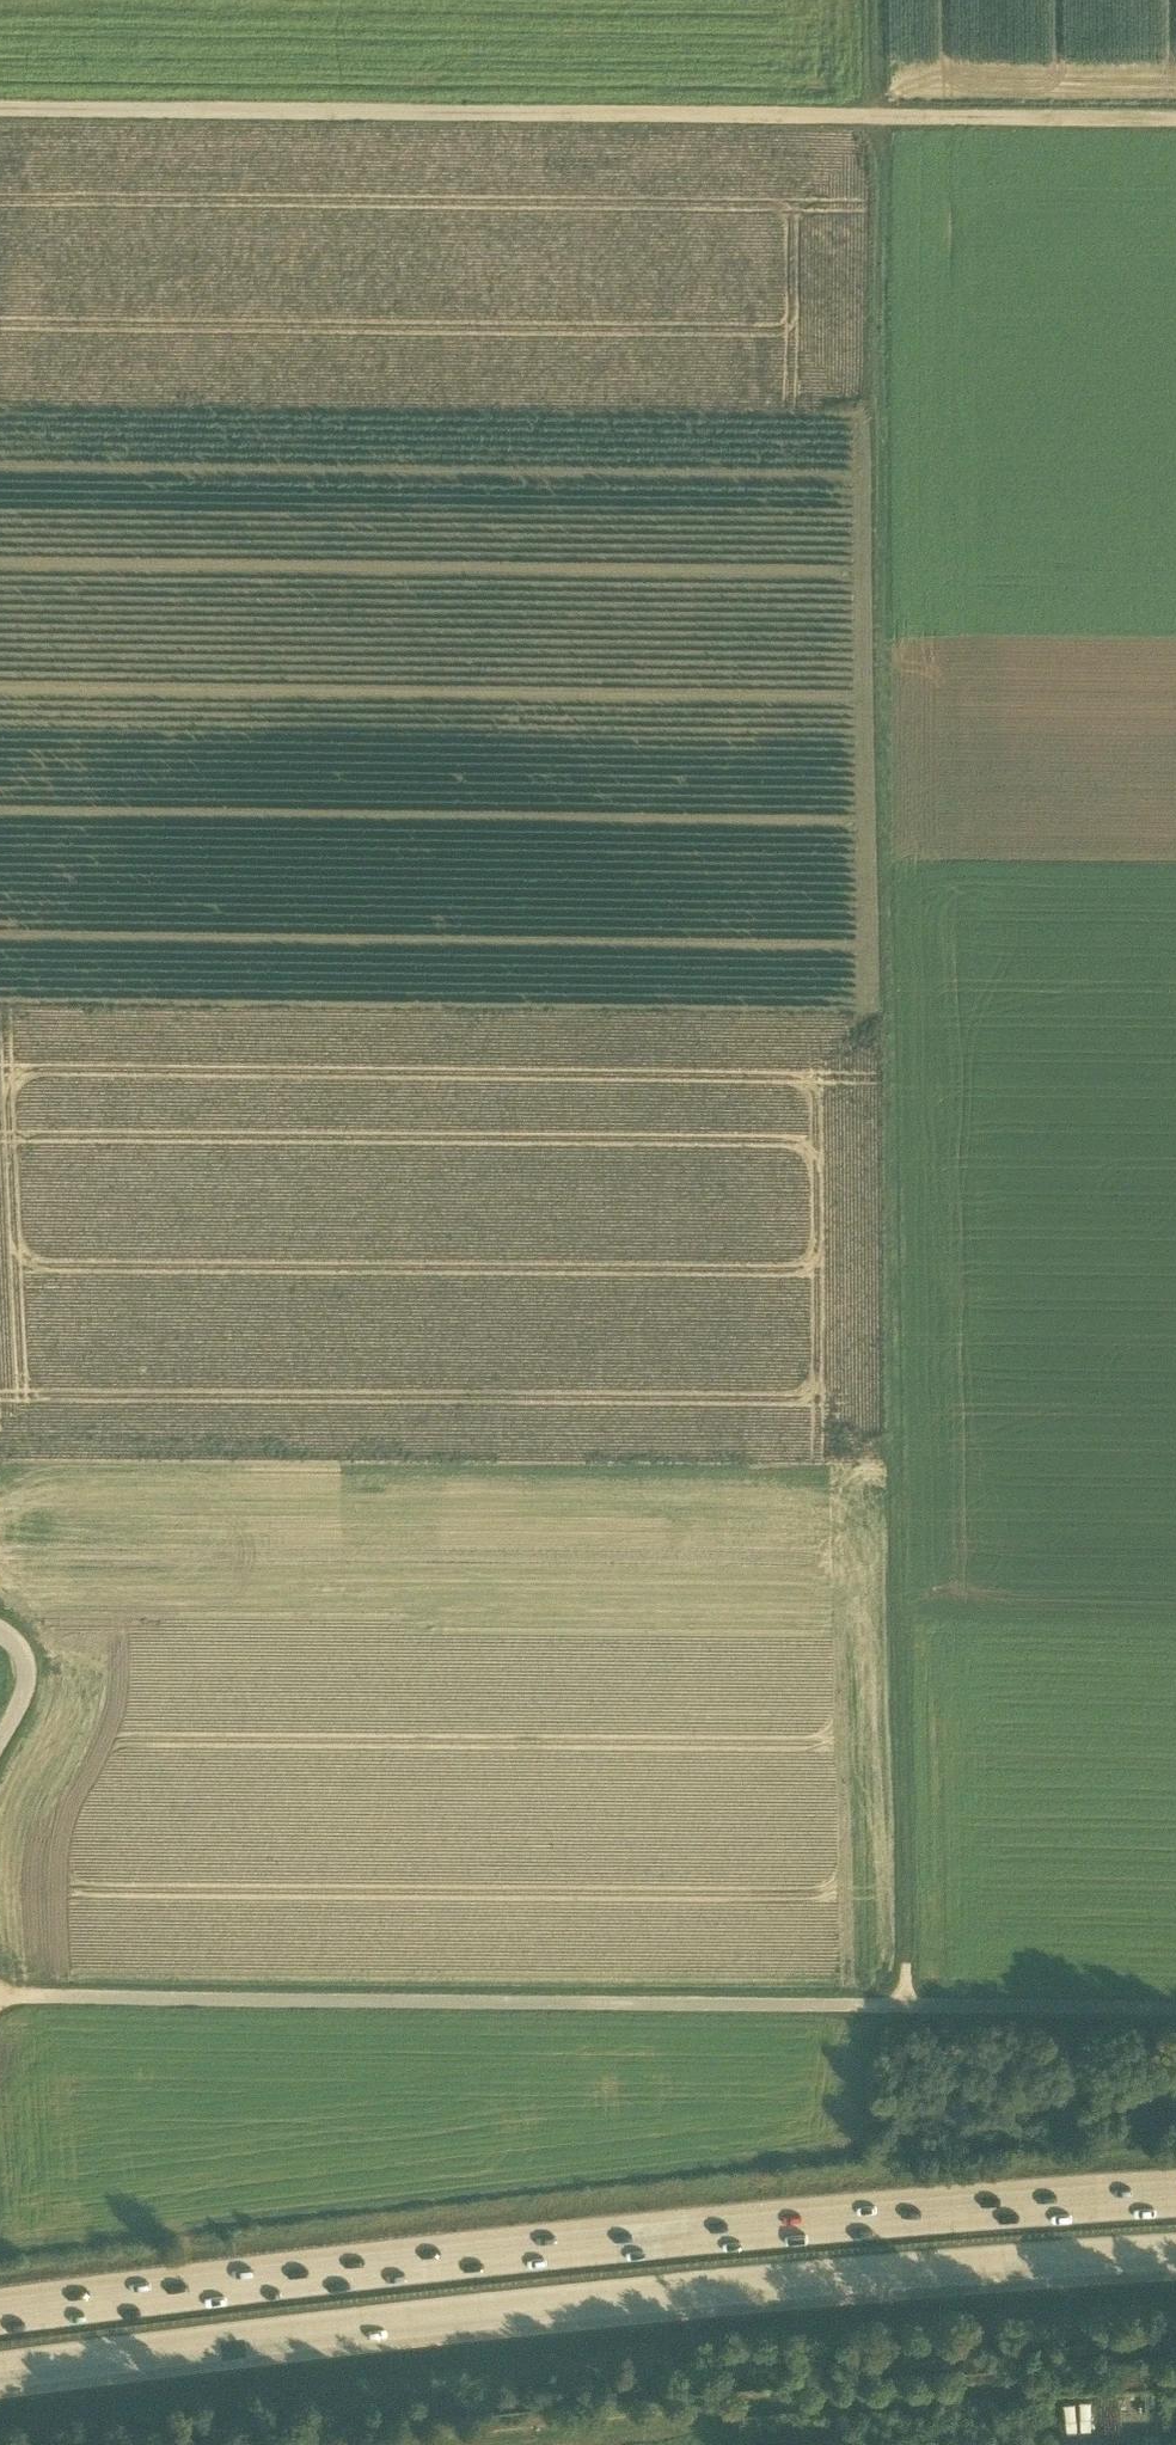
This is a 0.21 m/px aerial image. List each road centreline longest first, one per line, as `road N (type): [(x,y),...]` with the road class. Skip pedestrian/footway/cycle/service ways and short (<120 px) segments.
road 1 (track): [(906,2005),(872,0)]
road 2 (motorway): [(0,2373),(359,2328),(1175,2254)]
road 3 (motorway): [(1175,2202),(435,2265),(0,2317)]
road 4 (track): [(1175,2007),(0,1997)]
road 5 (track): [(1175,117),(0,107)]
road 6 (track): [(0,1631),(21,1655),(27,1693),(0,1741)]

